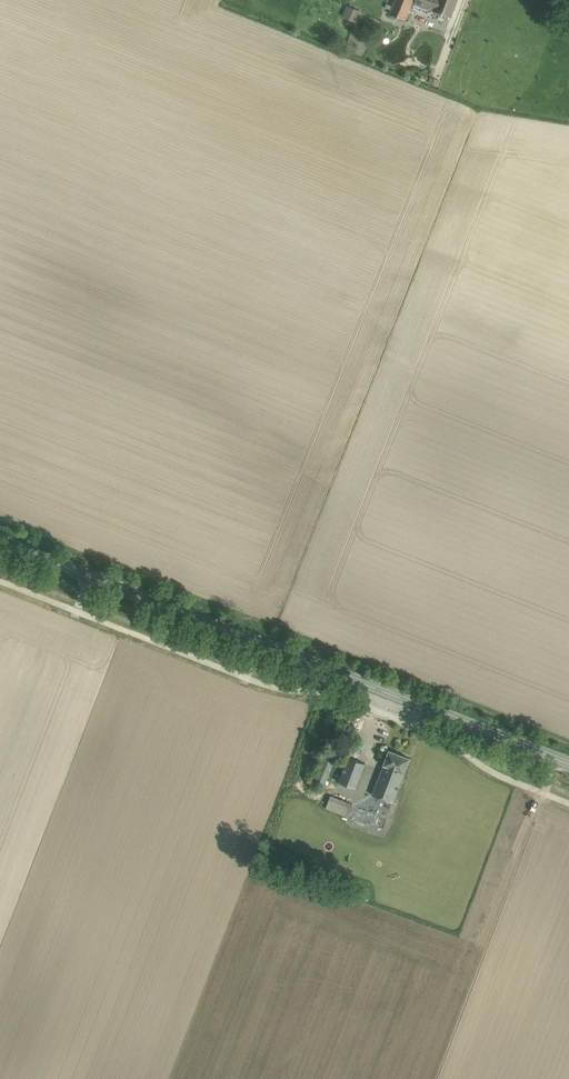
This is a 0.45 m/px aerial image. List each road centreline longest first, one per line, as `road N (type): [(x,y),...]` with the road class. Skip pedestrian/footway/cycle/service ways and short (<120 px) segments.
road 1 (tertiary): [(568,765),(0,542)]

